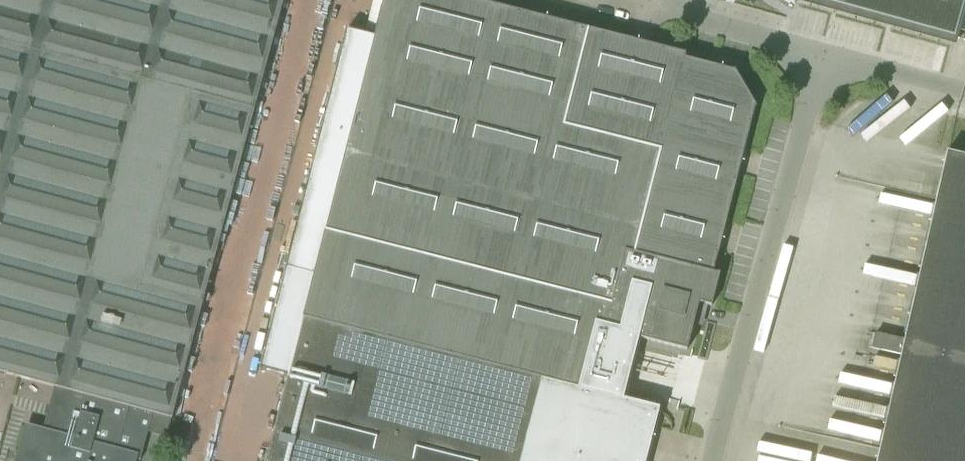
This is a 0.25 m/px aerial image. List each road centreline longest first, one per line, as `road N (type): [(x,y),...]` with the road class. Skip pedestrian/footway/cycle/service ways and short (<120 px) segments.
road 1 (unclassified): [(720,460),(823,46)]
road 2 (unclassified): [(823,46),(676,0)]
road 3 (unclassified): [(959,86),(823,46)]

